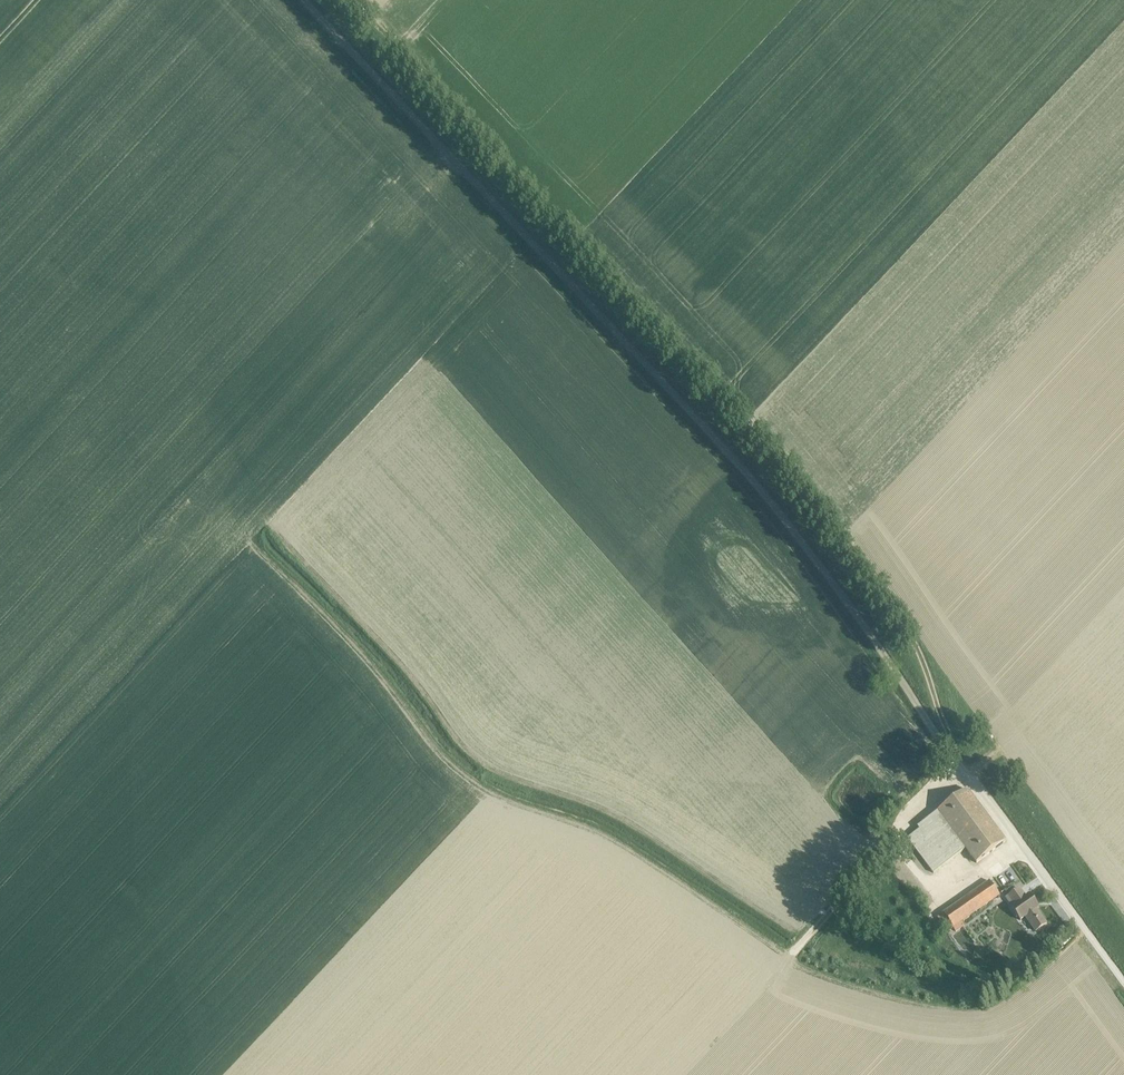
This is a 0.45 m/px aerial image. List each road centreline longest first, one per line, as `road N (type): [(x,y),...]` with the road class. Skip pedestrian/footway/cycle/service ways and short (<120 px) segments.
road 1 (track): [(934,691),(953,743),(949,754),(840,593),(732,457),(304,0)]
road 2 (unclassified): [(1123,983),(949,754)]
road 3 (track): [(934,691),(914,638),(863,557),(782,454)]

